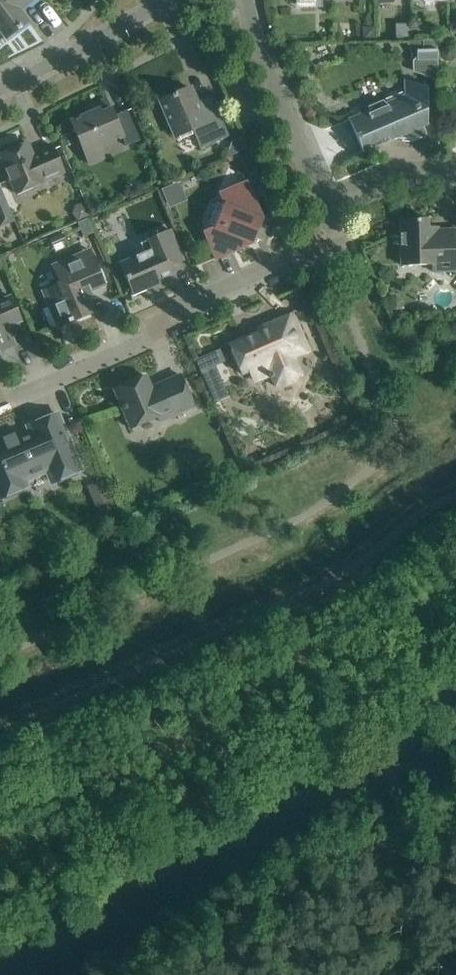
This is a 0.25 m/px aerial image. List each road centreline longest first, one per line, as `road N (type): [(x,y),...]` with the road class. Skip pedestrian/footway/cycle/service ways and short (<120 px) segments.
road 1 (residential): [(0,398),(144,342),(175,310),(338,240),(321,198)]
road 2 (residential): [(321,198),(247,0)]
road 3 (residential): [(0,89),(167,0)]
road 4 (residential): [(321,198),(388,171),(455,169)]

